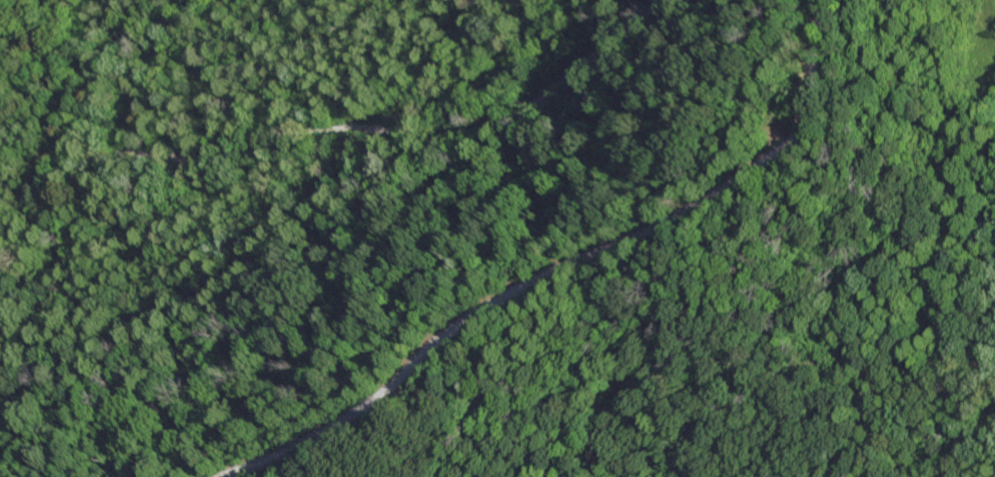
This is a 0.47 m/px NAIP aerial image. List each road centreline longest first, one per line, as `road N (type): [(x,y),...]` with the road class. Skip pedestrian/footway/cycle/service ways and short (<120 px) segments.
road 1 (residential): [(228,476),(334,429),(507,299),(652,233),(798,140),(809,119),(823,0)]
road 2 (residential): [(0,129),(74,165),(206,158),(280,135),(456,134),(497,126),(543,109),(659,0)]

